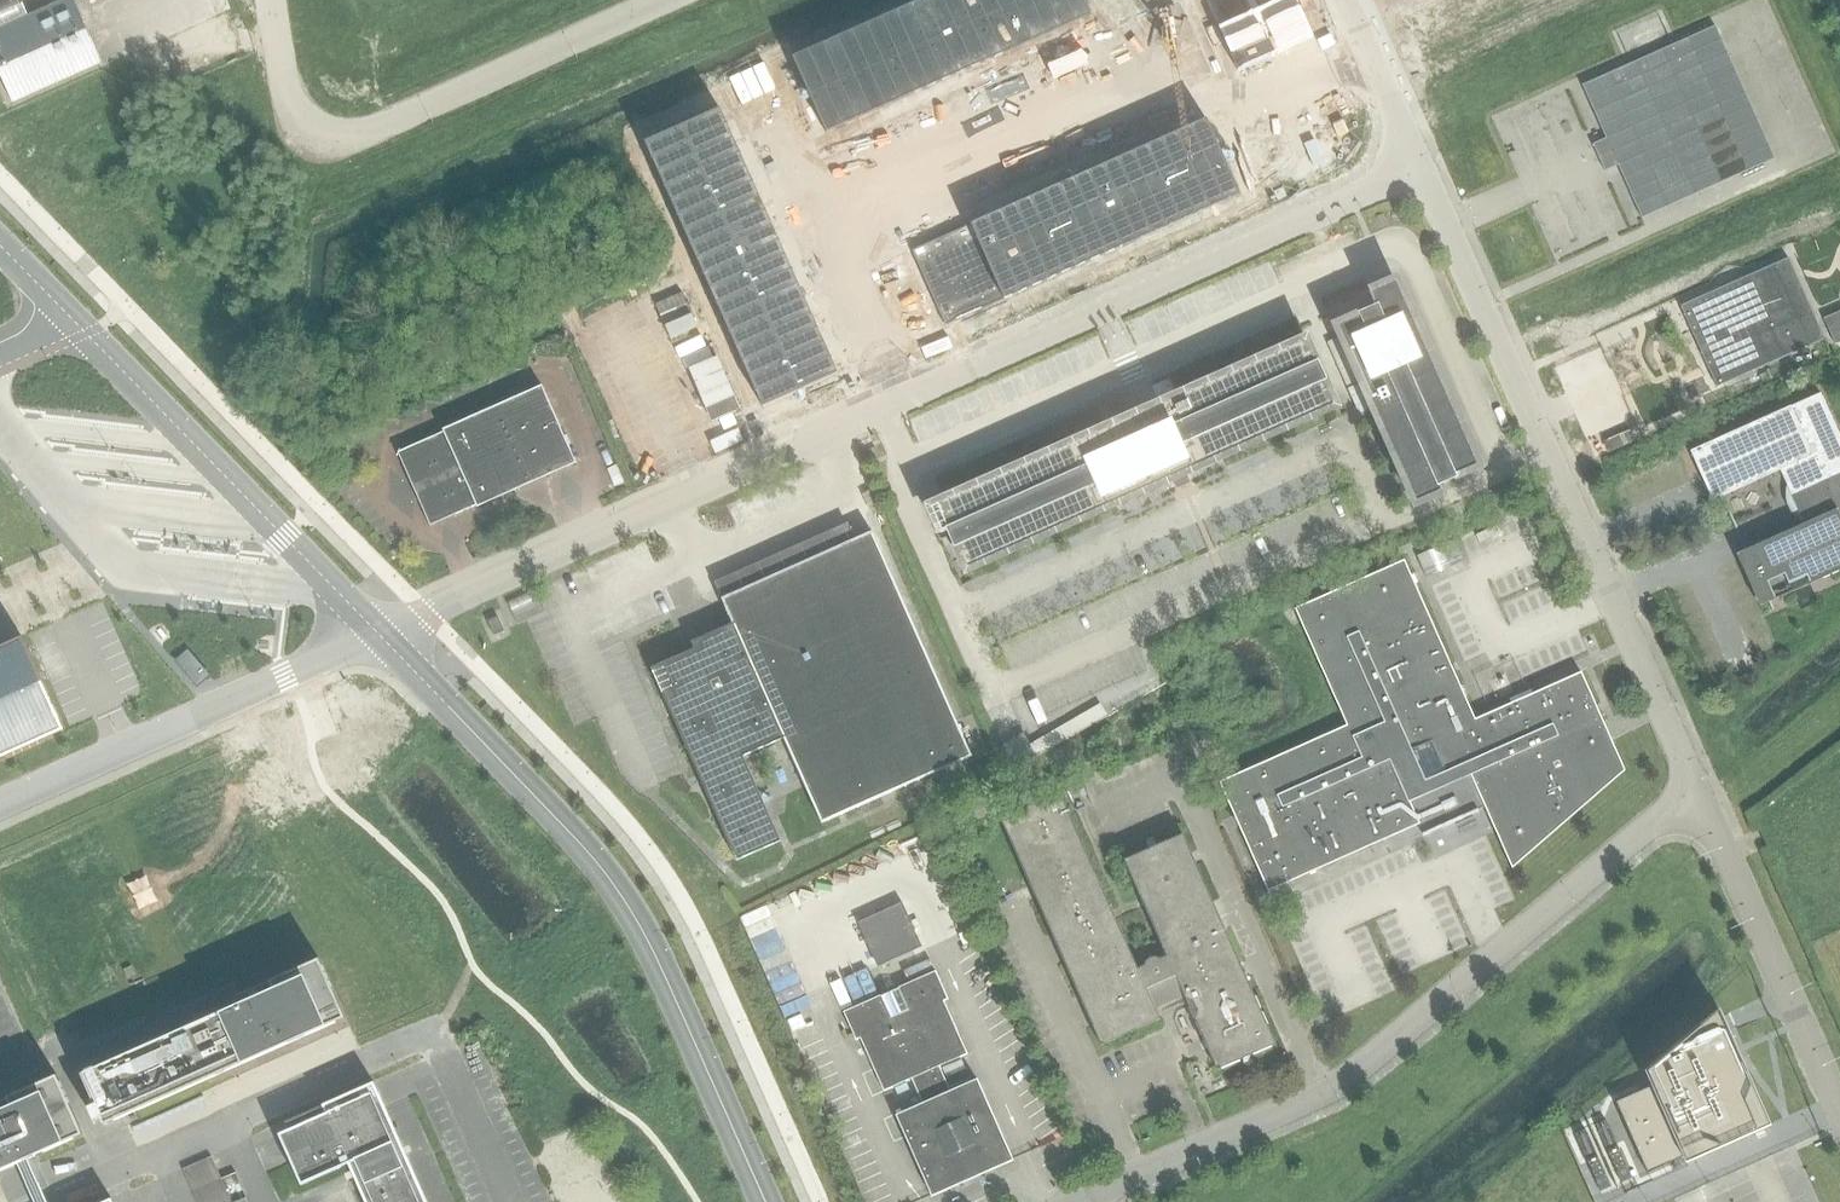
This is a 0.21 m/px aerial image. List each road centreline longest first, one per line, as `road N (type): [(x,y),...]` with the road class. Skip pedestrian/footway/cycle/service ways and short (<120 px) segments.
road 1 (unclassified): [(378,634),(1417,166)]
road 2 (unclassified): [(1067,1201),(1327,1089),(1640,830),(1700,801)]
road 3 (unclassified): [(1700,801),(1417,166)]
road 4 (unclassified): [(764,1201),(660,966),(607,876),(378,634)]
road 5 (unclassified): [(269,0),(289,116),(305,141),(340,145),(669,0)]
road 6 (unclassified): [(378,634),(73,320)]
road 7 (unclassified): [(0,805),(378,634)]
road 8 (unclassified): [(1839,1124),(1700,801)]
road 9 (unclassified): [(1417,166),(1344,0)]

